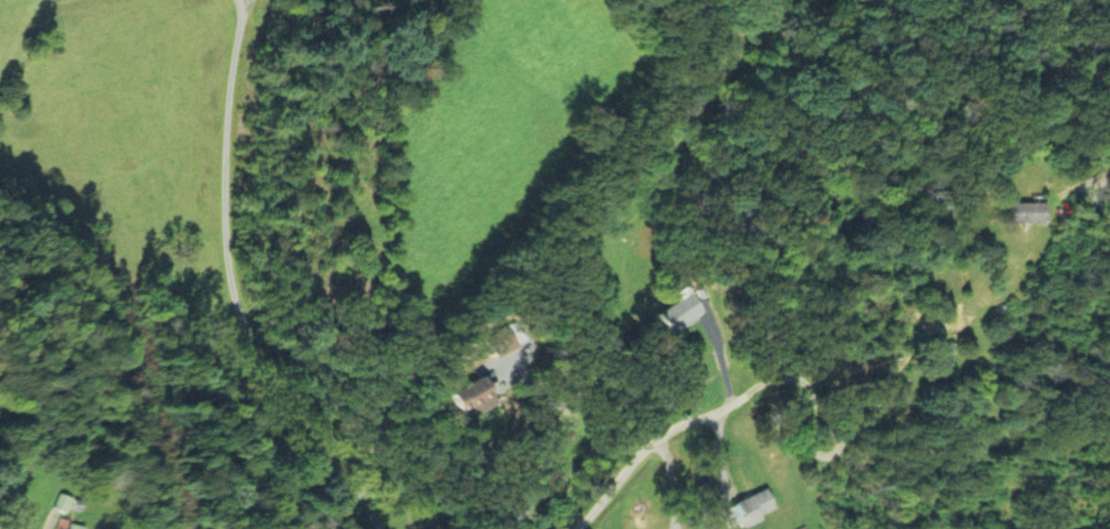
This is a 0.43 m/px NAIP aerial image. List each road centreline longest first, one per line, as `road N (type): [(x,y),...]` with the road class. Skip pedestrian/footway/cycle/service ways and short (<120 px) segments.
road 1 (residential): [(376,528),(246,330),(229,273),(237,0)]
road 2 (residential): [(764,385),(656,442),(569,528)]

